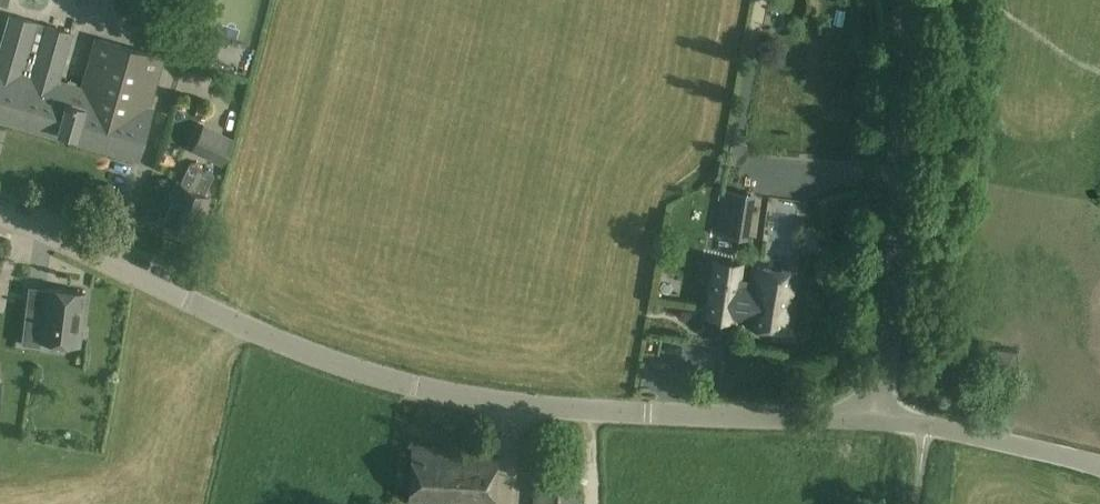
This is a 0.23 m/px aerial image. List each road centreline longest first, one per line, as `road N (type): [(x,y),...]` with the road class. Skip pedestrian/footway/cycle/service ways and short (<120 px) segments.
road 1 (tertiary): [(876,421),(533,408),(408,384),(277,341),(0,213)]
road 2 (unclassified): [(876,421),(904,206),(910,0)]
road 3 (tertiary): [(1099,466),(876,421)]

